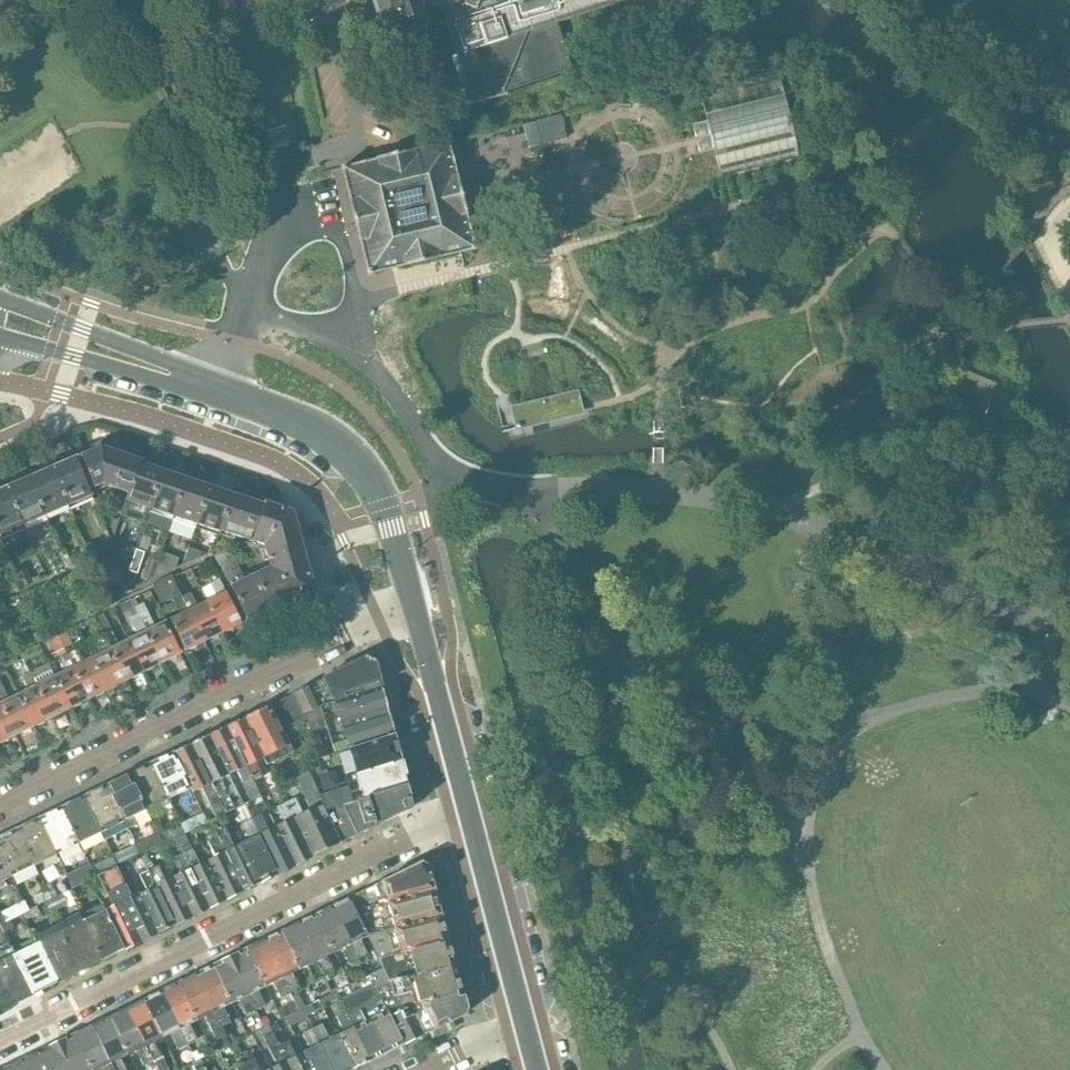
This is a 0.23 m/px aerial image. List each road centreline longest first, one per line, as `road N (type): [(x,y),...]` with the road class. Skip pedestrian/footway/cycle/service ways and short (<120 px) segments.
road 1 (residential): [(419,833),(0,1045)]
road 2 (residential): [(0,805),(414,603)]
road 3 (unclassified): [(222,390),(277,160),(246,0)]
road 4 (tertiary): [(414,603),(368,473),(337,441),(222,390)]
road 5 (tertiary): [(527,1031),(468,815)]
road 6 (tertiary): [(468,815),(414,603)]
road 7 (tertiary): [(189,379),(165,360),(0,300)]
road 8 (tertiary): [(0,338),(156,382),(189,379)]

